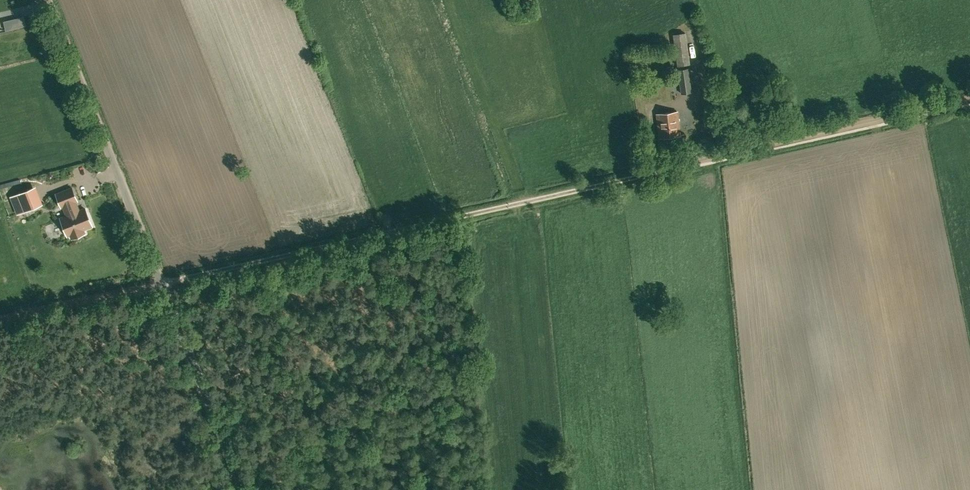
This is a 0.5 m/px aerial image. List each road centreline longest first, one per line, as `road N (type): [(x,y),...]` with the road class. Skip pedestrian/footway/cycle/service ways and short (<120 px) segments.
road 1 (unclassified): [(244,489),(52,0)]
road 2 (track): [(660,173),(161,283)]
road 3 (track): [(660,173),(969,96)]
road 4 (track): [(161,283),(0,317)]

